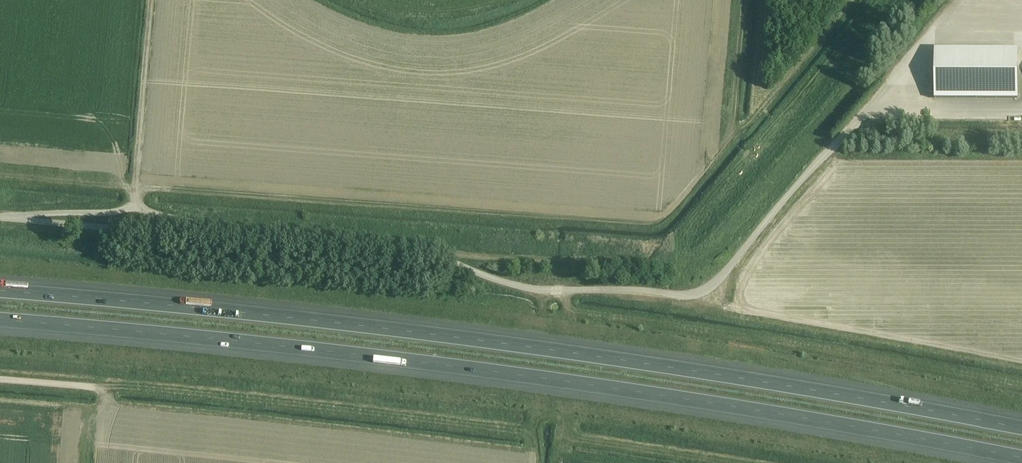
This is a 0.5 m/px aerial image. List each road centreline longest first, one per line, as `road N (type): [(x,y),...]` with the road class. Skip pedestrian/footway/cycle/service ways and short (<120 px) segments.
road 1 (motorway): [(1021,428),(466,338),(0,291)]
road 2 (motorway): [(0,321),(444,366),(1021,458)]
road 3 (track): [(151,0),(134,208)]

